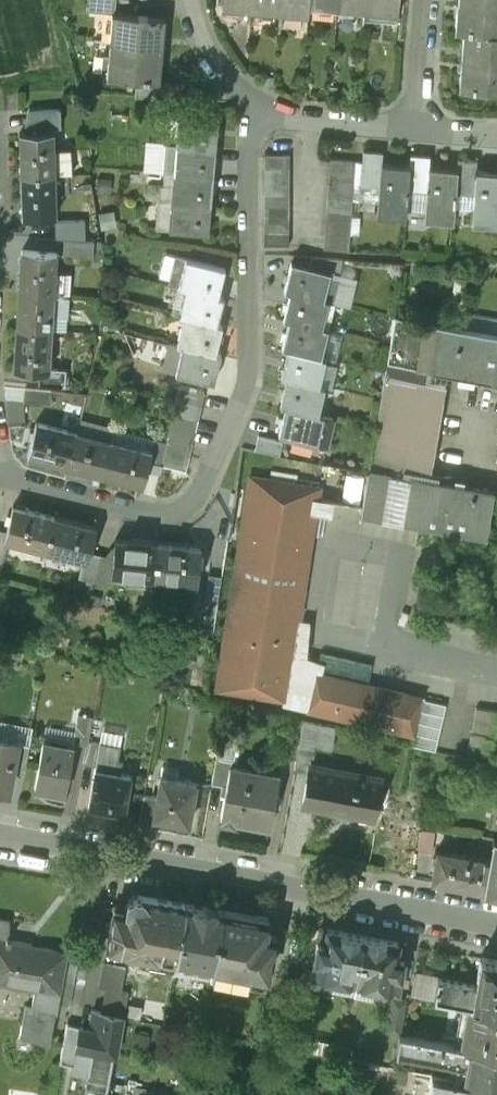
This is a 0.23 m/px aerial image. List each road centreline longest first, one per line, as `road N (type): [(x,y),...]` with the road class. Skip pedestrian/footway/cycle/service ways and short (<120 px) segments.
road 1 (residential): [(258,111),(249,132),(247,379),(201,492),(167,511),(143,511),(28,481),(0,453)]
road 2 (residential): [(496,926),(0,835)]
road 3 (residential): [(419,128),(258,111)]
road 4 (residential): [(190,0),(199,36),(258,111)]
road 5 (residential): [(419,128),(428,0)]

